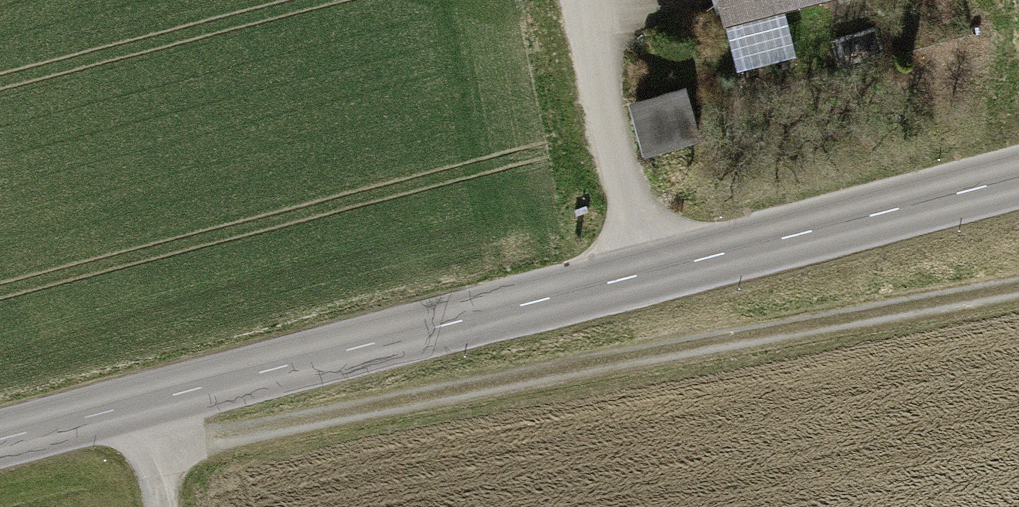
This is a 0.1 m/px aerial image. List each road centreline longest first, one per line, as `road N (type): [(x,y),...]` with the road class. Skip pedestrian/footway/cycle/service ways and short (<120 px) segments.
road 1 (tertiary): [(1018,184),(0,447)]
road 2 (track): [(149,462),(1018,294)]

